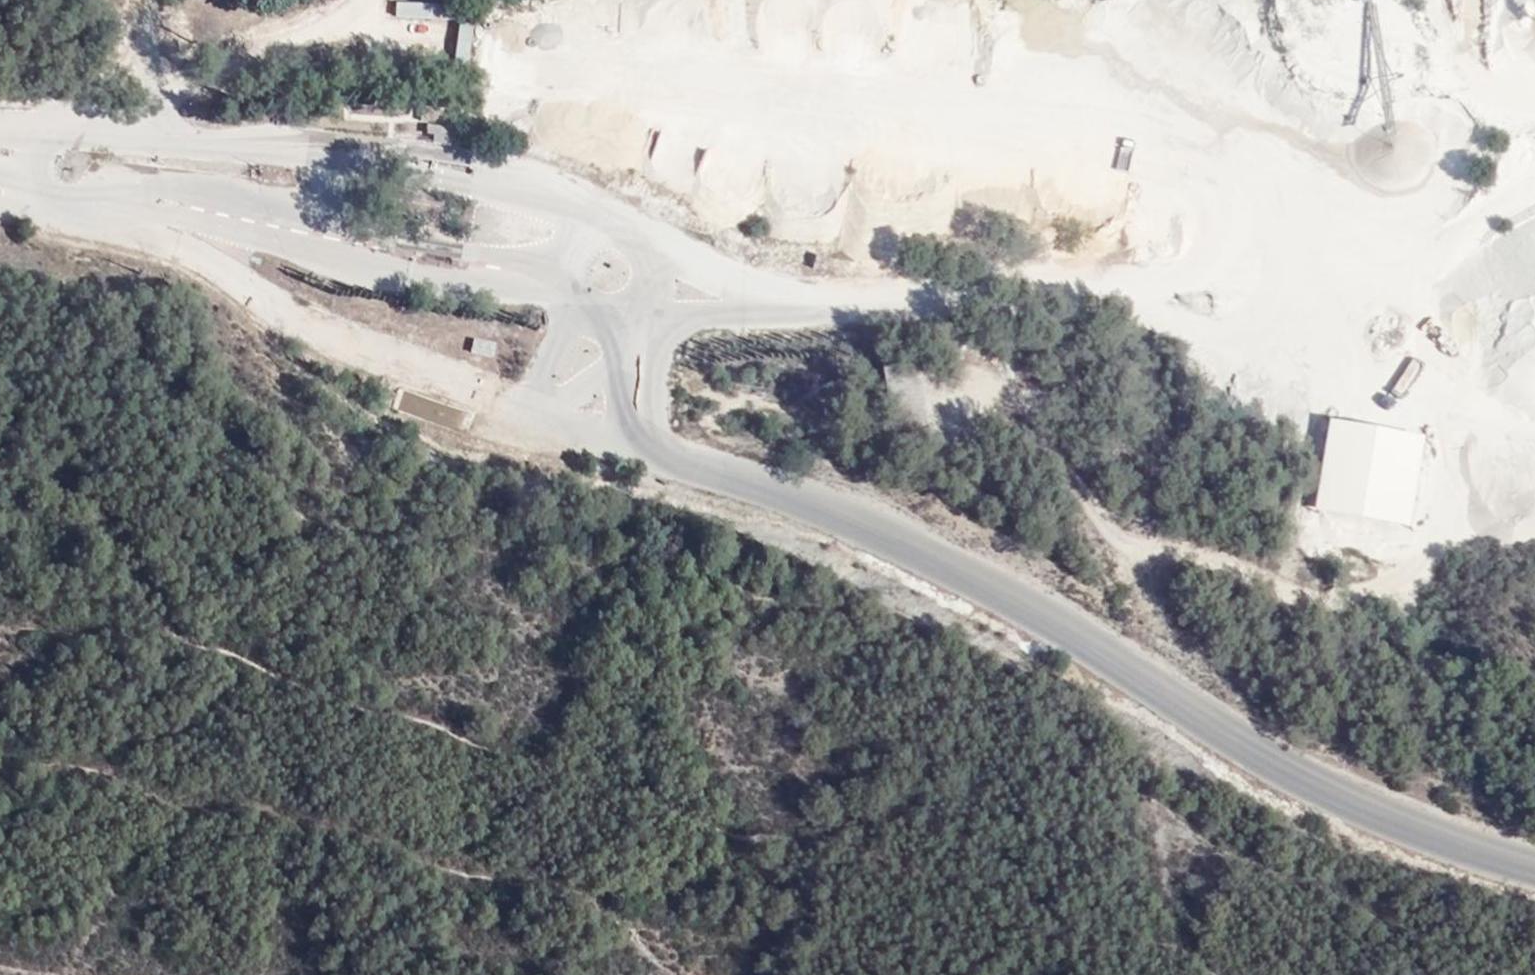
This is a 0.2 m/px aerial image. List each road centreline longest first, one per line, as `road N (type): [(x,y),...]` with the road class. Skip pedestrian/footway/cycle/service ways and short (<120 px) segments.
road 1 (unclassified): [(1534,857),(1368,802),(841,507),(359,350),(203,264),(0,211)]

